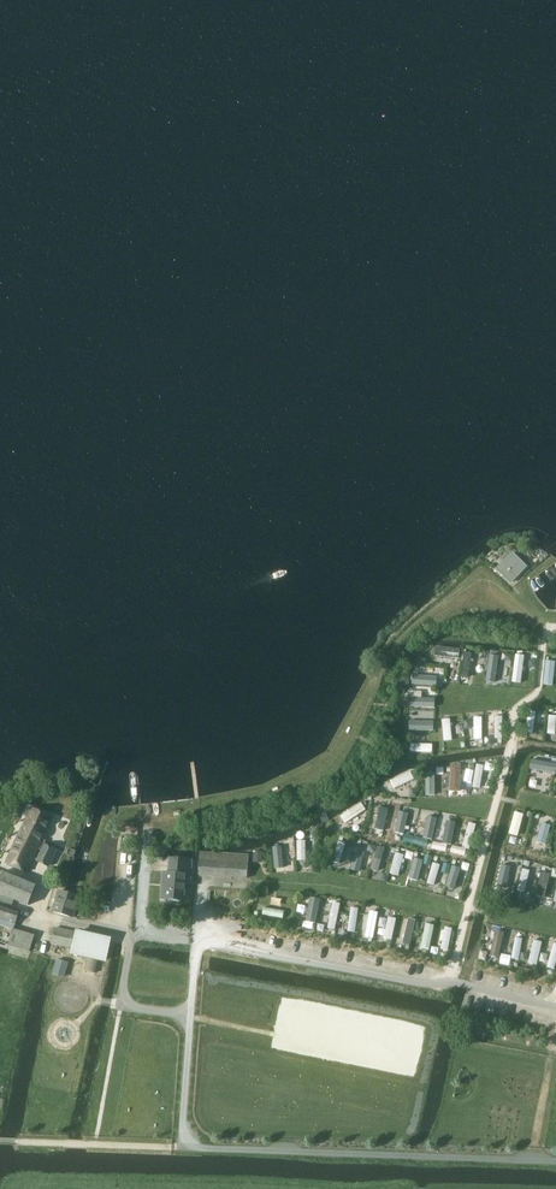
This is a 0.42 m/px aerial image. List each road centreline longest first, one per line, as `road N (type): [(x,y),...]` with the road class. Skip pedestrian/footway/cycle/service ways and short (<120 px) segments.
road 1 (track): [(173,1147),(0,1140)]

